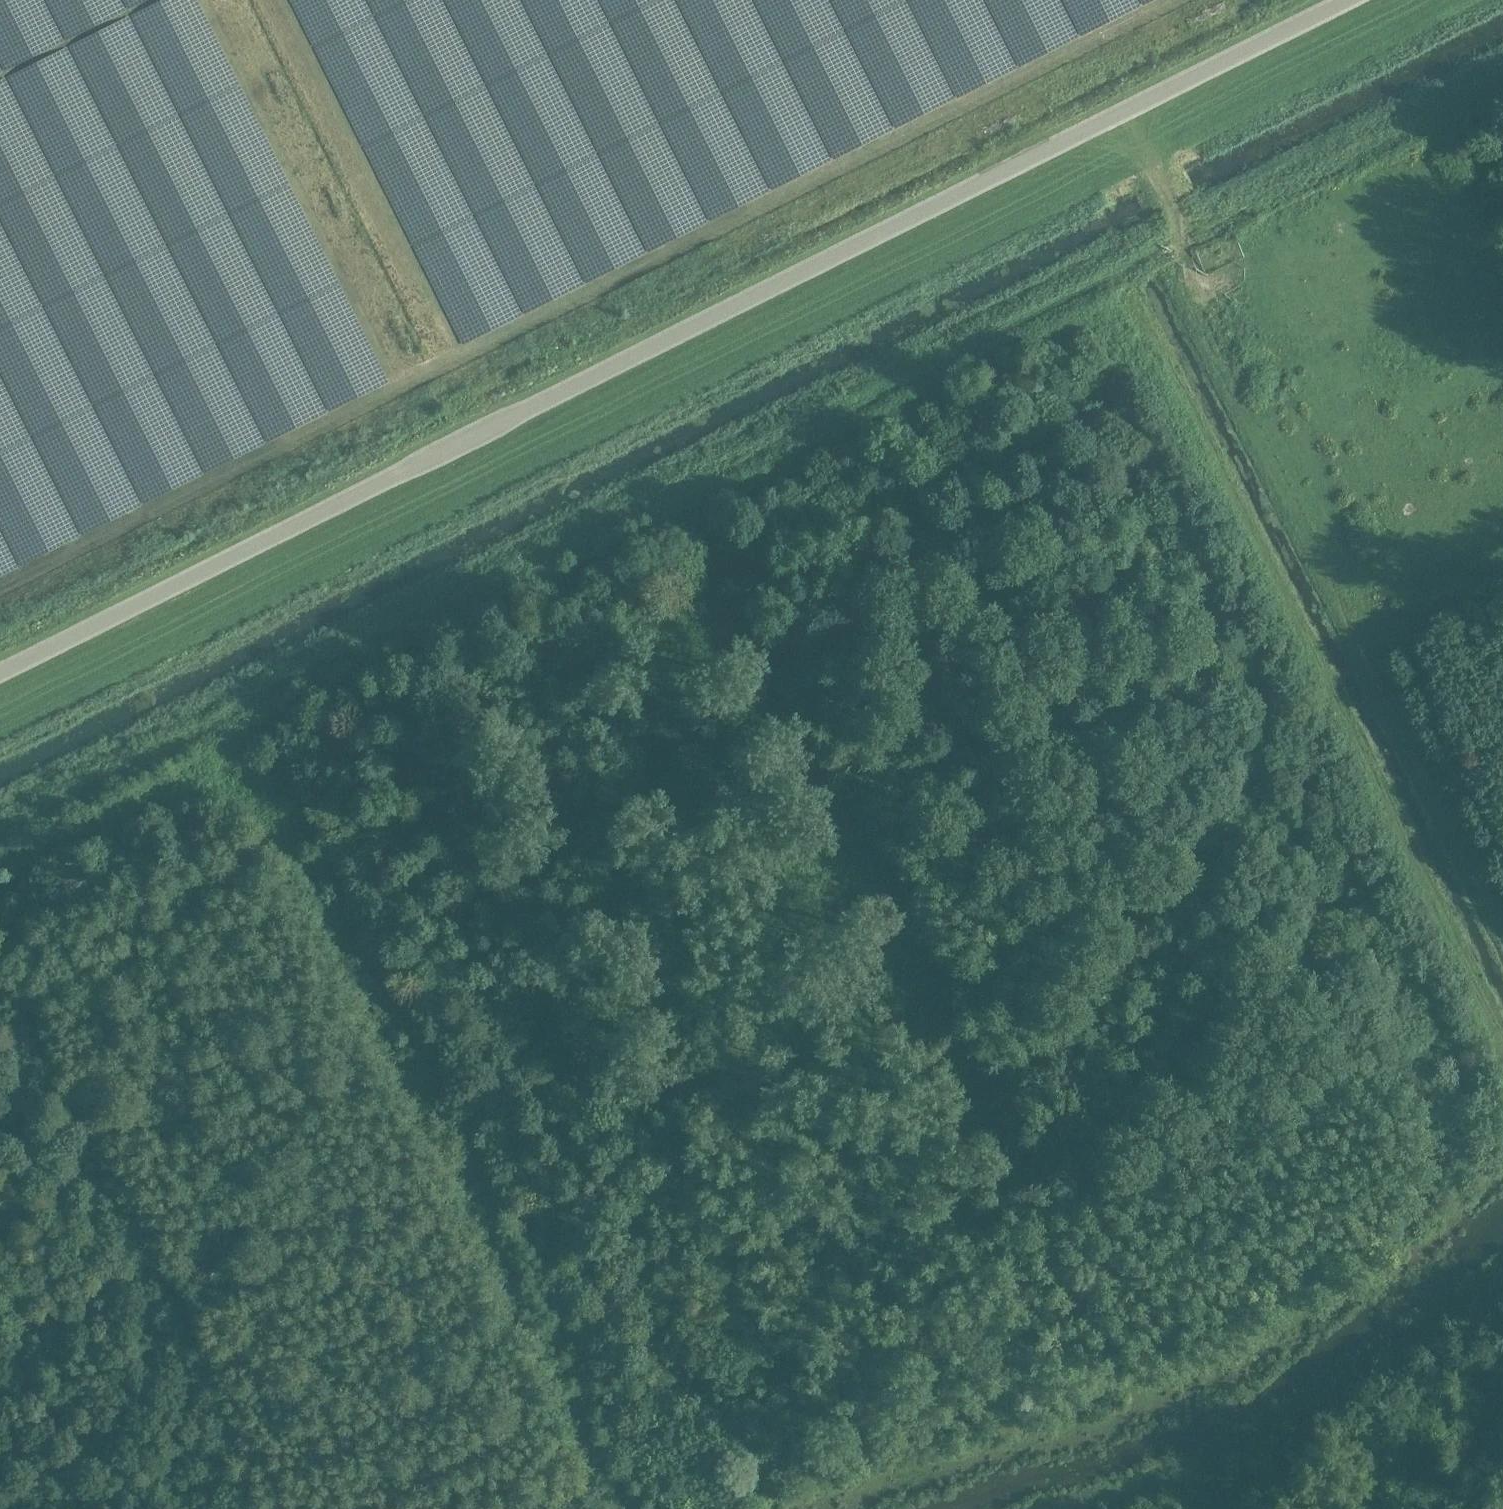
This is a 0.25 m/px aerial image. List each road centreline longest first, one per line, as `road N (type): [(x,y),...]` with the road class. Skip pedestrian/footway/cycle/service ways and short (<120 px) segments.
road 1 (unclassified): [(0,656),(1347,0)]

